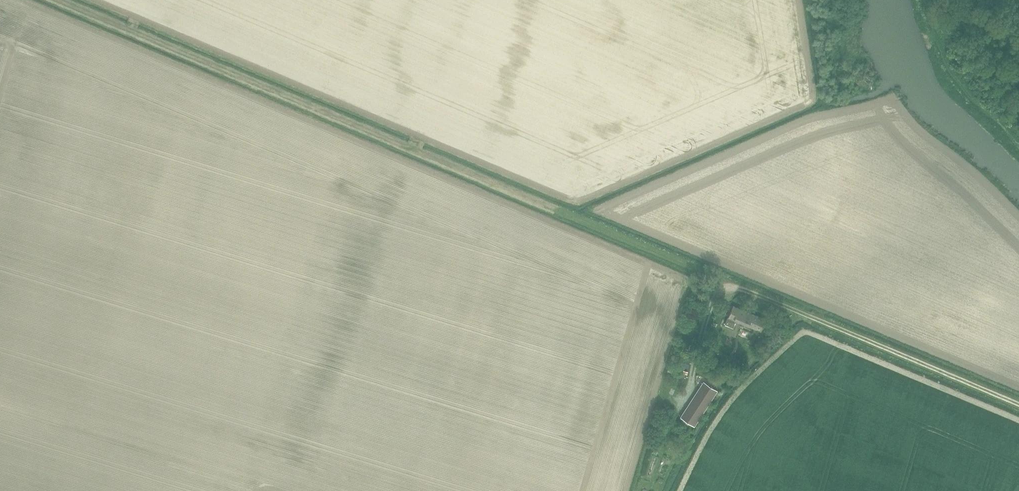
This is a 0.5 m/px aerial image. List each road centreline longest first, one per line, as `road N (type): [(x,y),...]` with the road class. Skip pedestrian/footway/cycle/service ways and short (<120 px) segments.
road 1 (residential): [(1018,403),(56,0)]

